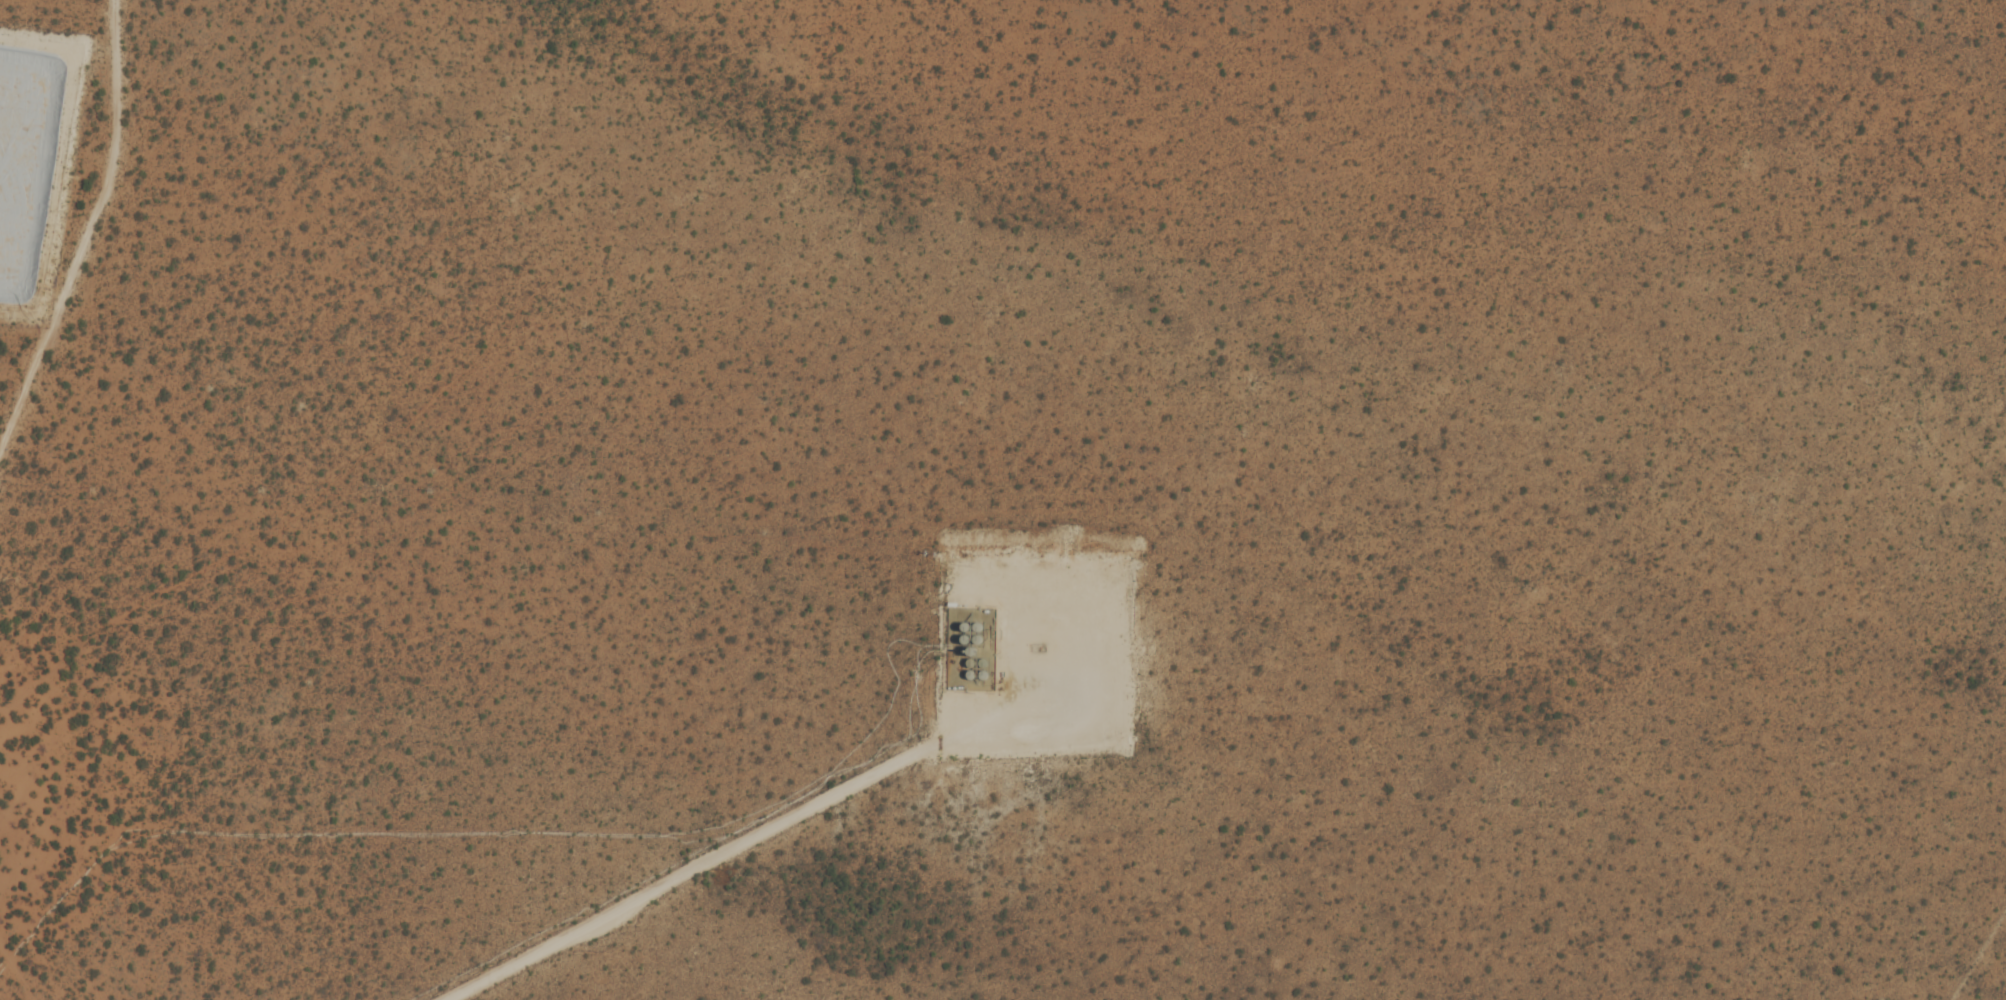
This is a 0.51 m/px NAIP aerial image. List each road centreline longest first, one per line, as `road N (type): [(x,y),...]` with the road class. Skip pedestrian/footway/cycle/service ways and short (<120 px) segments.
road 1 (residential): [(448,999),(999,721)]
road 2 (residential): [(0,476),(120,184),(118,0)]

